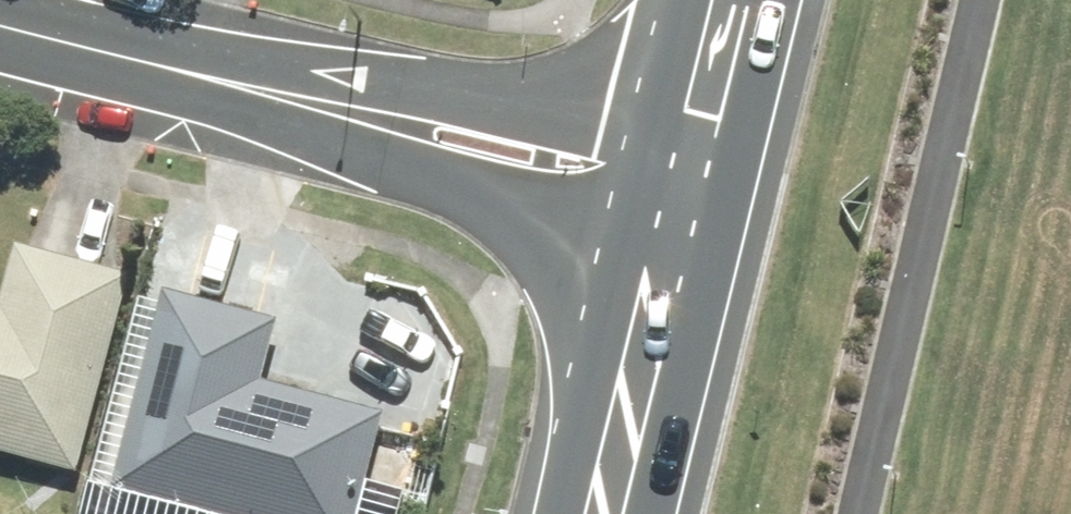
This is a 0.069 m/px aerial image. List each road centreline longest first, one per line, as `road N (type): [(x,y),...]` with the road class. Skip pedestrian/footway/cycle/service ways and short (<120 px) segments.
road 1 (residential): [(685,223),(446,169),(326,102)]
road 2 (residential): [(326,102),(465,99),(702,150)]
road 3 (residential): [(326,102),(0,21)]
road 4 (secondary): [(614,513),(685,223)]
road 5 (secondary): [(702,150),(740,0)]

